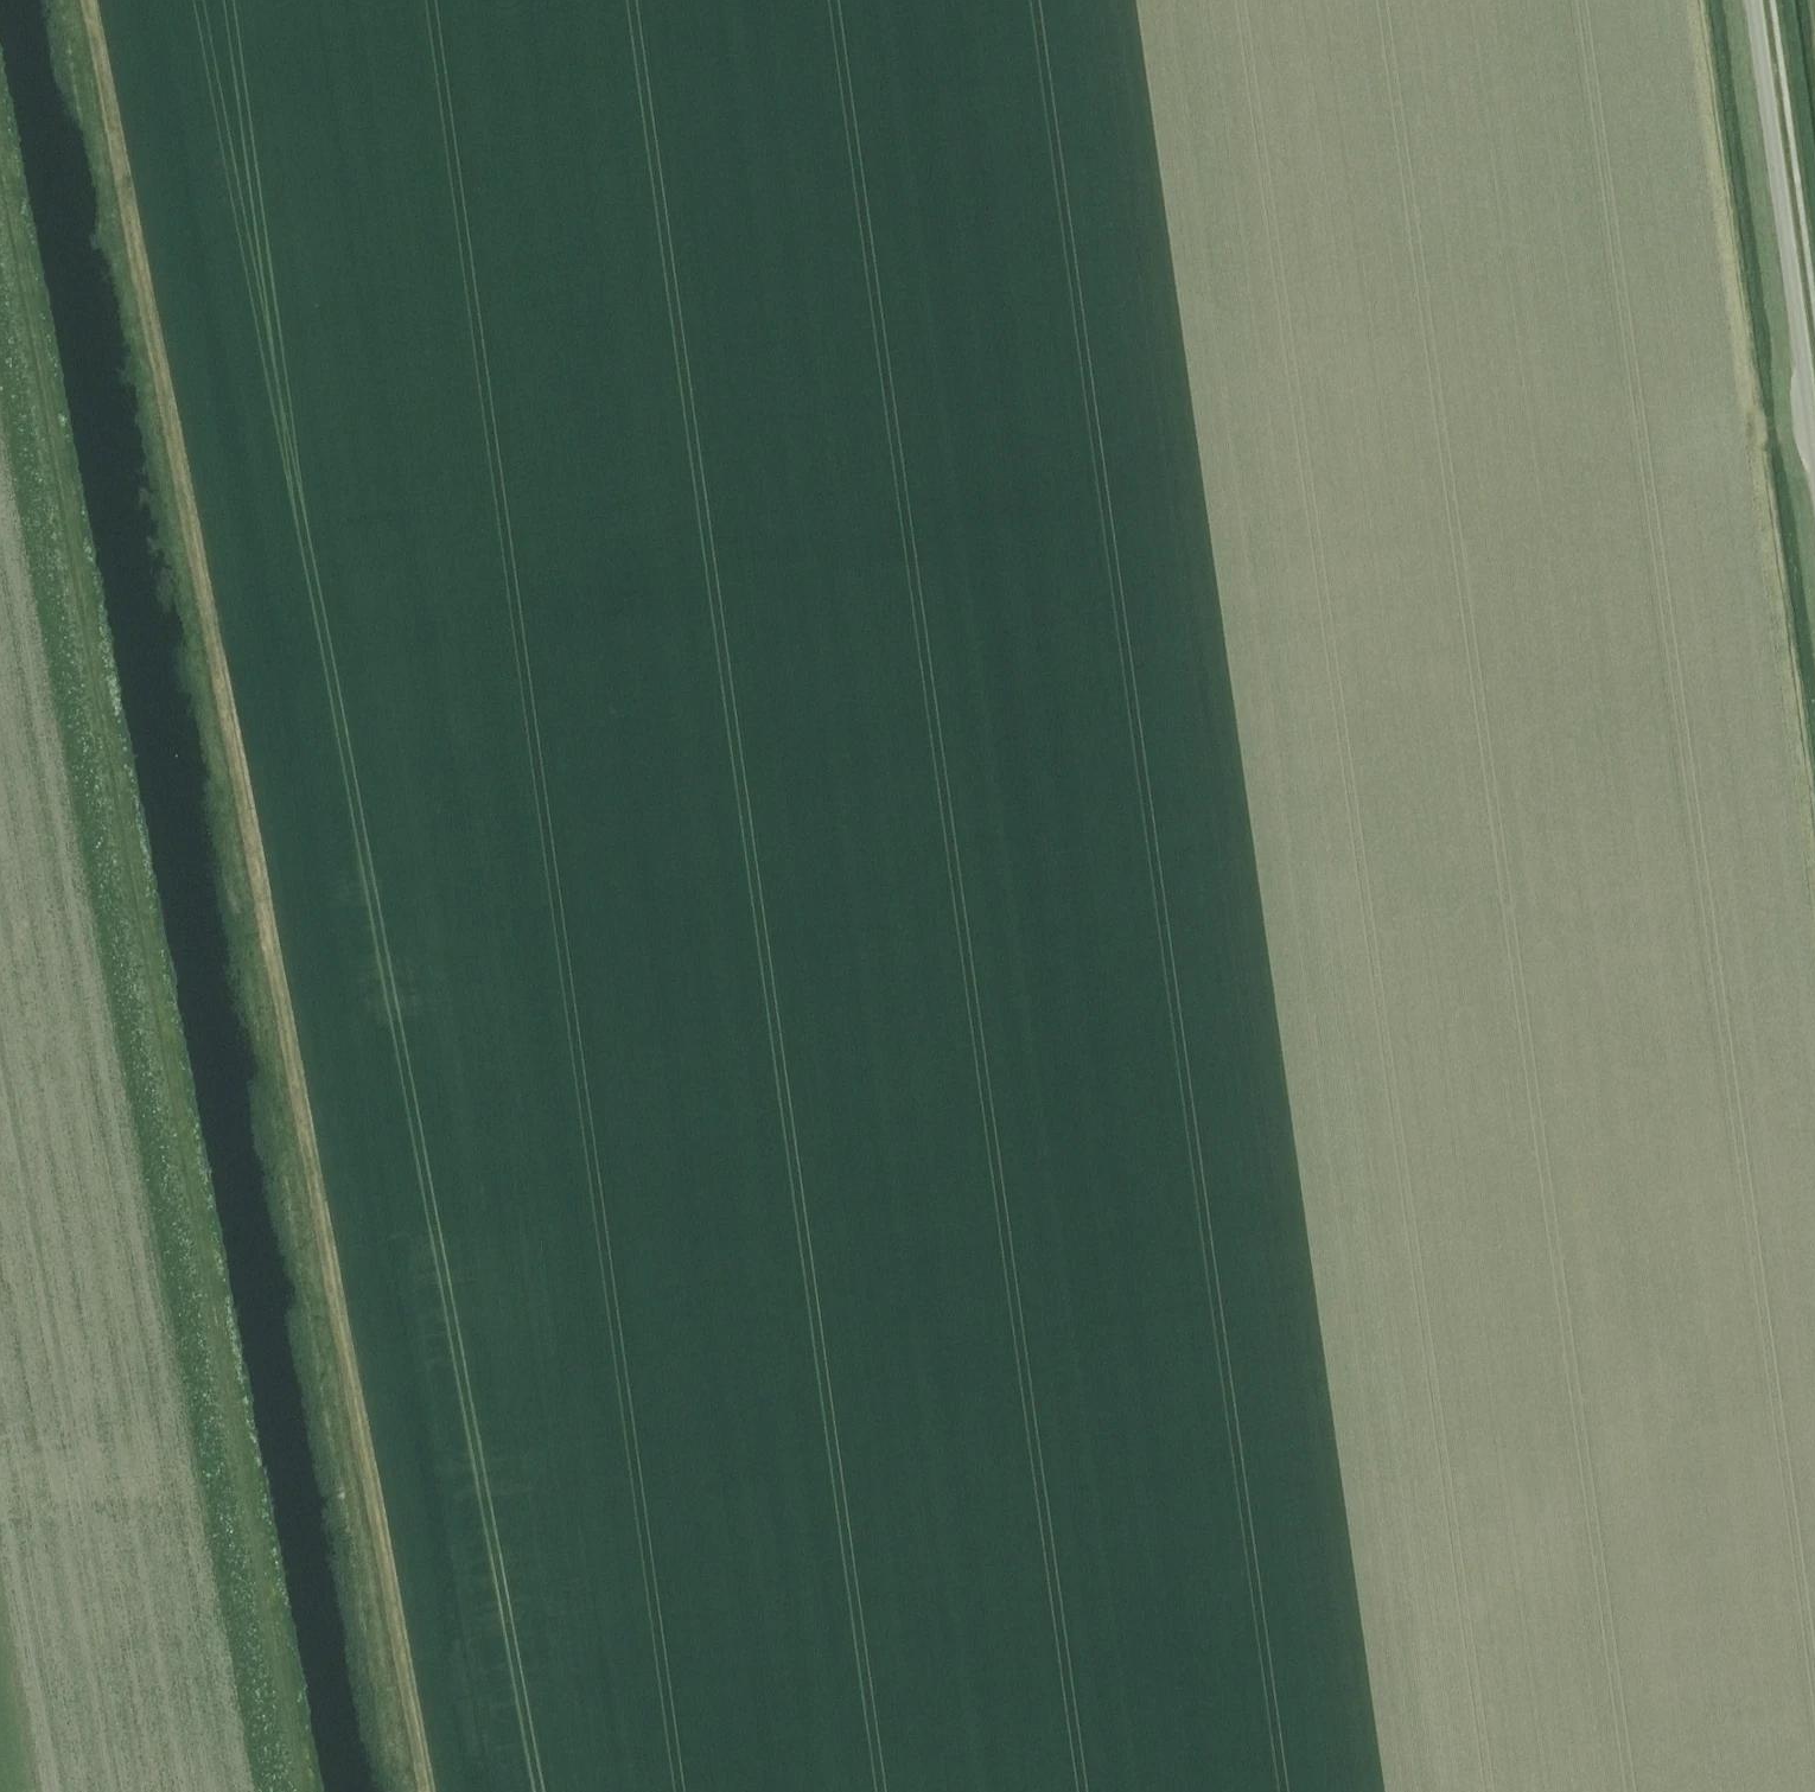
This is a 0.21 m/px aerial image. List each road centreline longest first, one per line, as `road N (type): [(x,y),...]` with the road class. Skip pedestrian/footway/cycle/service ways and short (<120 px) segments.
road 1 (unclassified): [(1814,487),(1748,0)]
road 2 (track): [(140,1465),(0,1498)]

